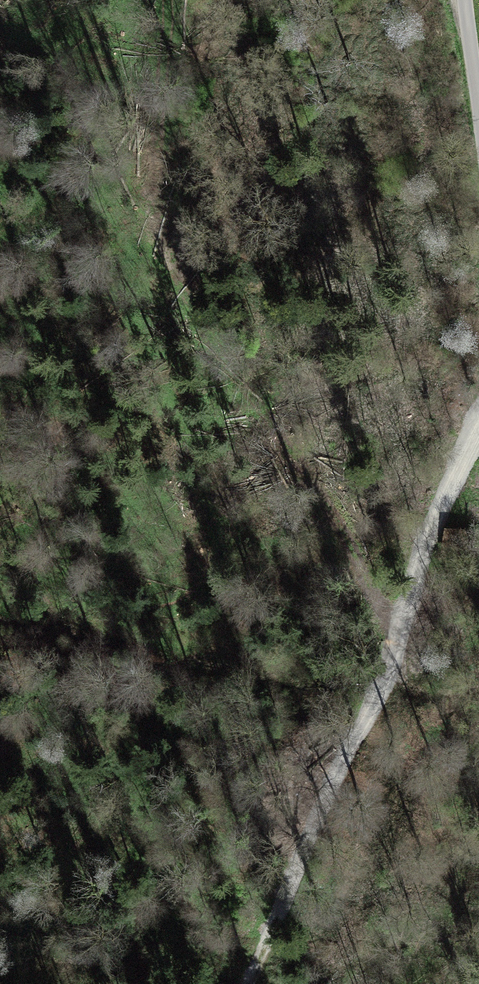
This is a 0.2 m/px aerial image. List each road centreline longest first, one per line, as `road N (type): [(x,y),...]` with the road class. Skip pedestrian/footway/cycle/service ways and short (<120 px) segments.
road 1 (track): [(478,442),(411,556),(259,983)]
road 2 (track): [(99,640),(0,121)]

